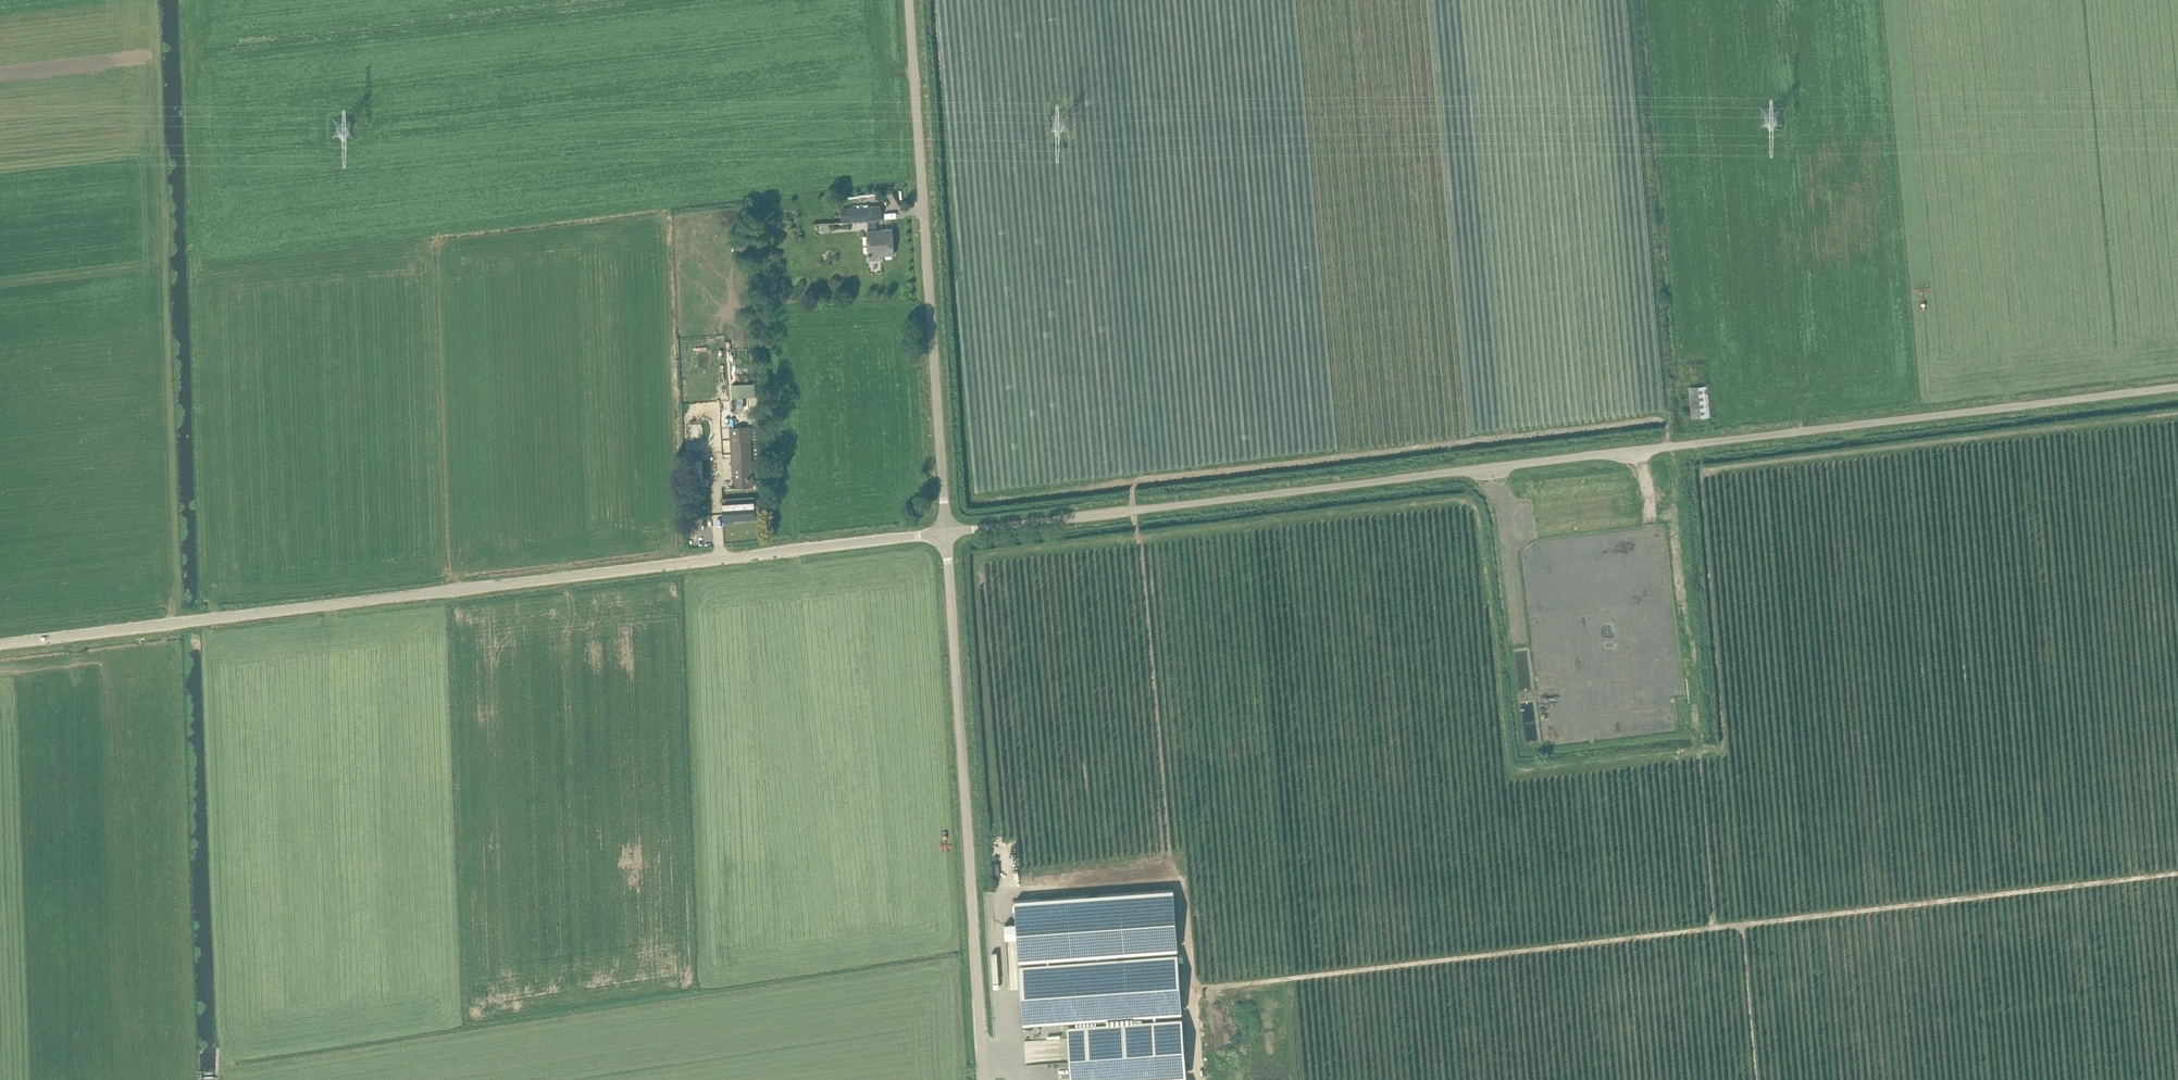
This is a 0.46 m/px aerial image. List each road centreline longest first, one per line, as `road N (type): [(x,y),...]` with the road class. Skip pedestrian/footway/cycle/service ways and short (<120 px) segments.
road 1 (unclassified): [(946,532),(2177,387)]
road 2 (unclassified): [(0,644),(946,532)]
road 3 (unclassified): [(985,1079),(946,532)]
road 4 (unclassified): [(946,532),(910,0)]

